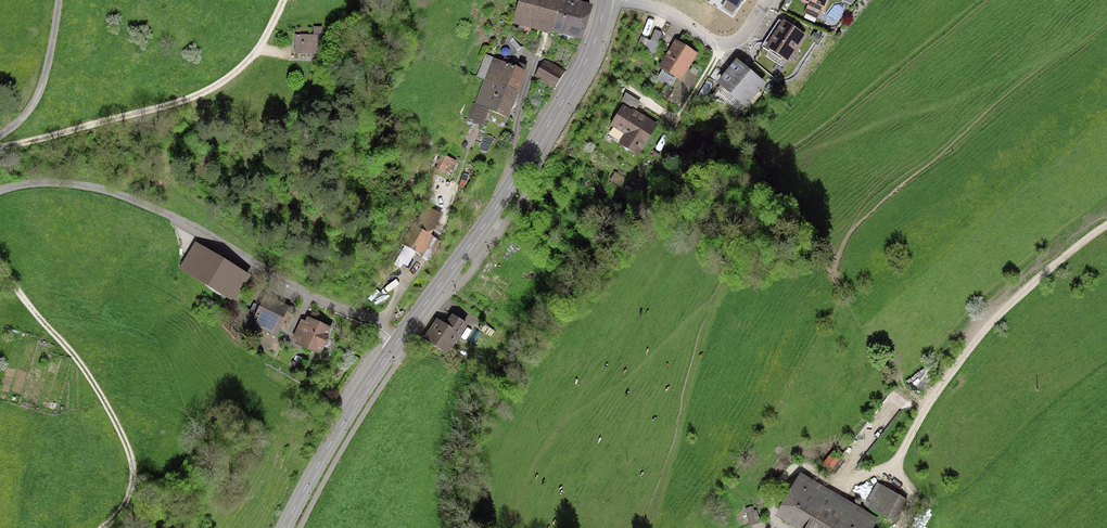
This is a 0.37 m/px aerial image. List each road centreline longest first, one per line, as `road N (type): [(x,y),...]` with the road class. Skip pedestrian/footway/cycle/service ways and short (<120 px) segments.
road 1 (track): [(771,522),(797,469),(837,485),(894,465),(984,331),(1106,227)]
road 2 (tertiary): [(398,340),(512,186),(586,62),(606,0)]
road 3 (track): [(0,146),(199,95),(256,54),(284,0)]
road 4 (track): [(0,264),(93,379),(130,448),(134,489),(105,527)]
road 5 (residential): [(183,221),(398,340)]
road 6 (tertiary): [(284,527),(398,340)]
road 7 (track): [(0,190),(56,183),(102,188),(183,221)]
road 8 (residential): [(769,0),(730,44),(662,9),(613,0)]
road 9 (track): [(60,0),(41,90),(0,134)]

